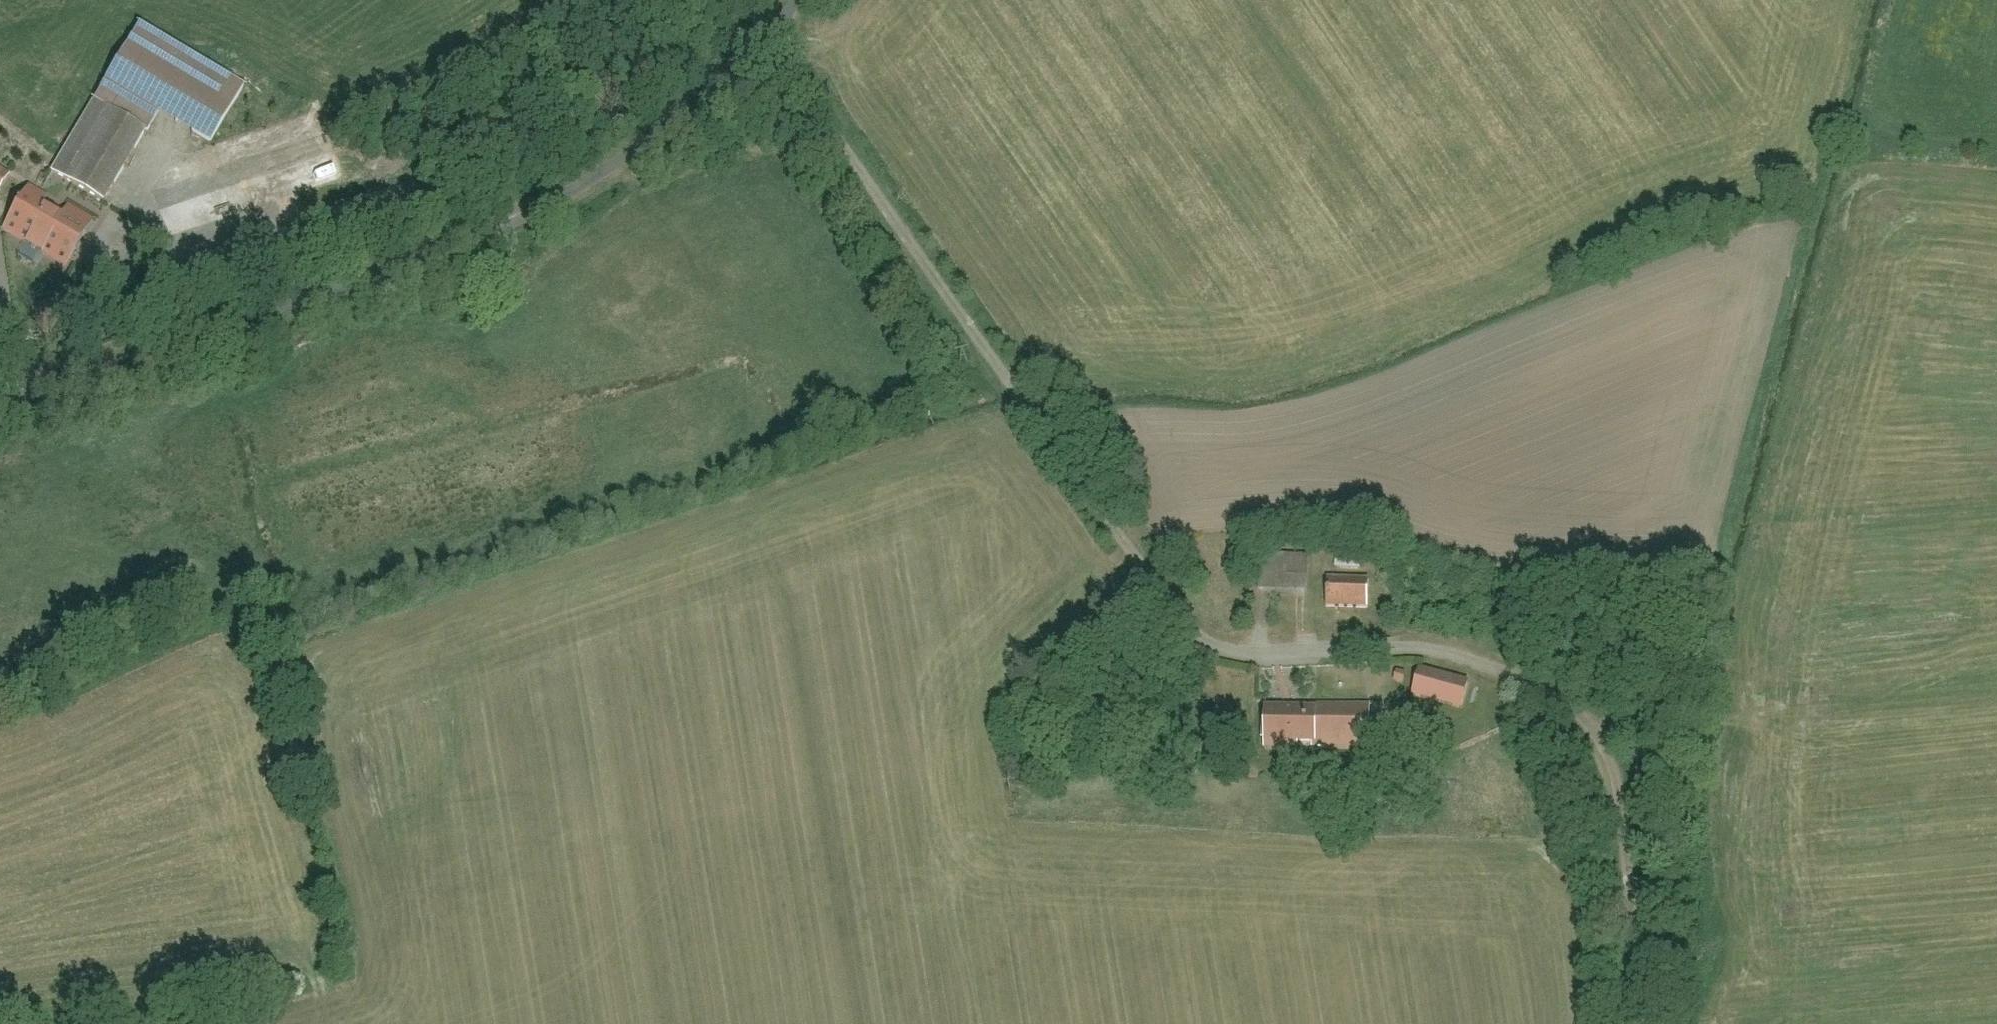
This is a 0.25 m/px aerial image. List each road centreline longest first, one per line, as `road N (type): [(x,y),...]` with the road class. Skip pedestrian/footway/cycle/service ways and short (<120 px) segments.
road 1 (unclassified): [(764,44),(1196,632),(1252,655),(1404,653),(1483,665),(1570,716),(1623,770),(1649,1023)]
road 2 (unclassified): [(764,44),(607,166),(310,290),(0,394)]

